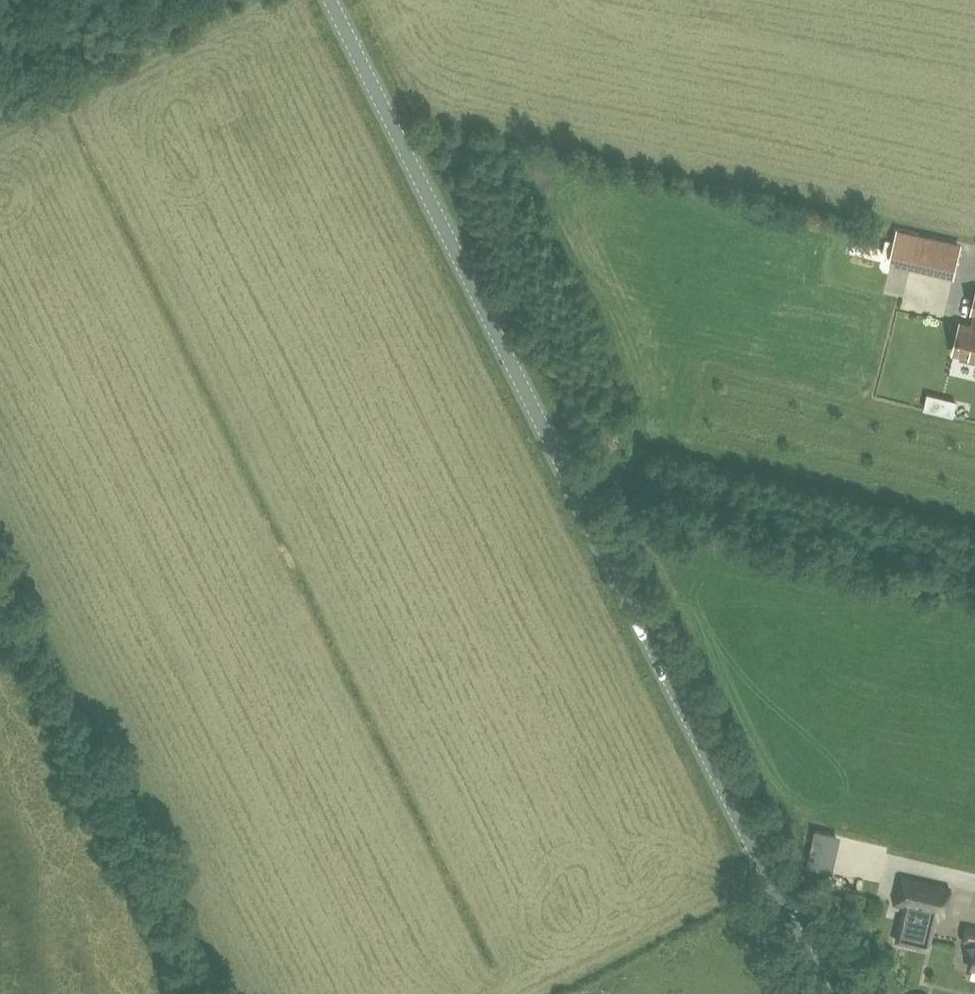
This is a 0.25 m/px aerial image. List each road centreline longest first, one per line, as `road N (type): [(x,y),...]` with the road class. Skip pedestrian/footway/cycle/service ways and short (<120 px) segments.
road 1 (tertiary): [(825,993),(325,0)]

